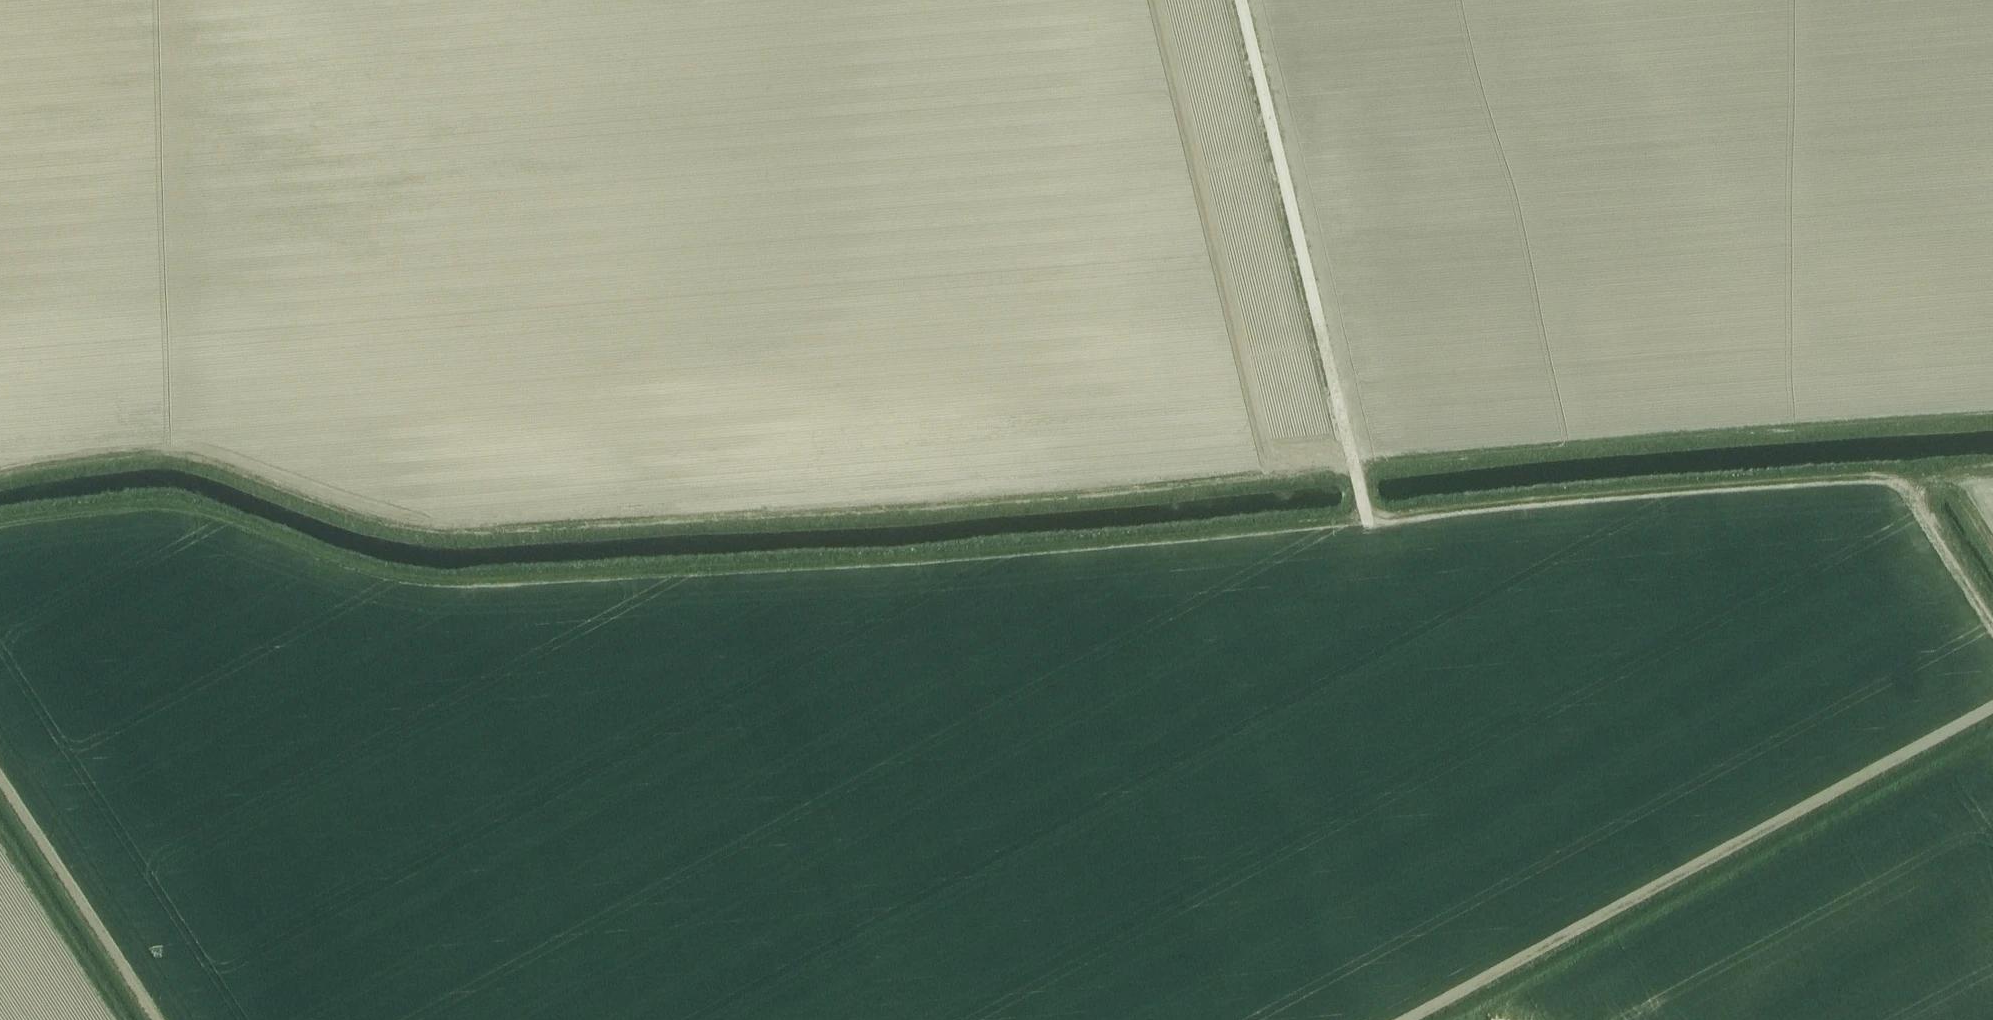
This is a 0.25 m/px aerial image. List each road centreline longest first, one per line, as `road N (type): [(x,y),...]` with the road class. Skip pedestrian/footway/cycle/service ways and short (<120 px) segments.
road 1 (track): [(1902,491),(1368,524),(1366,514)]
road 2 (track): [(1992,631),(1902,491)]

